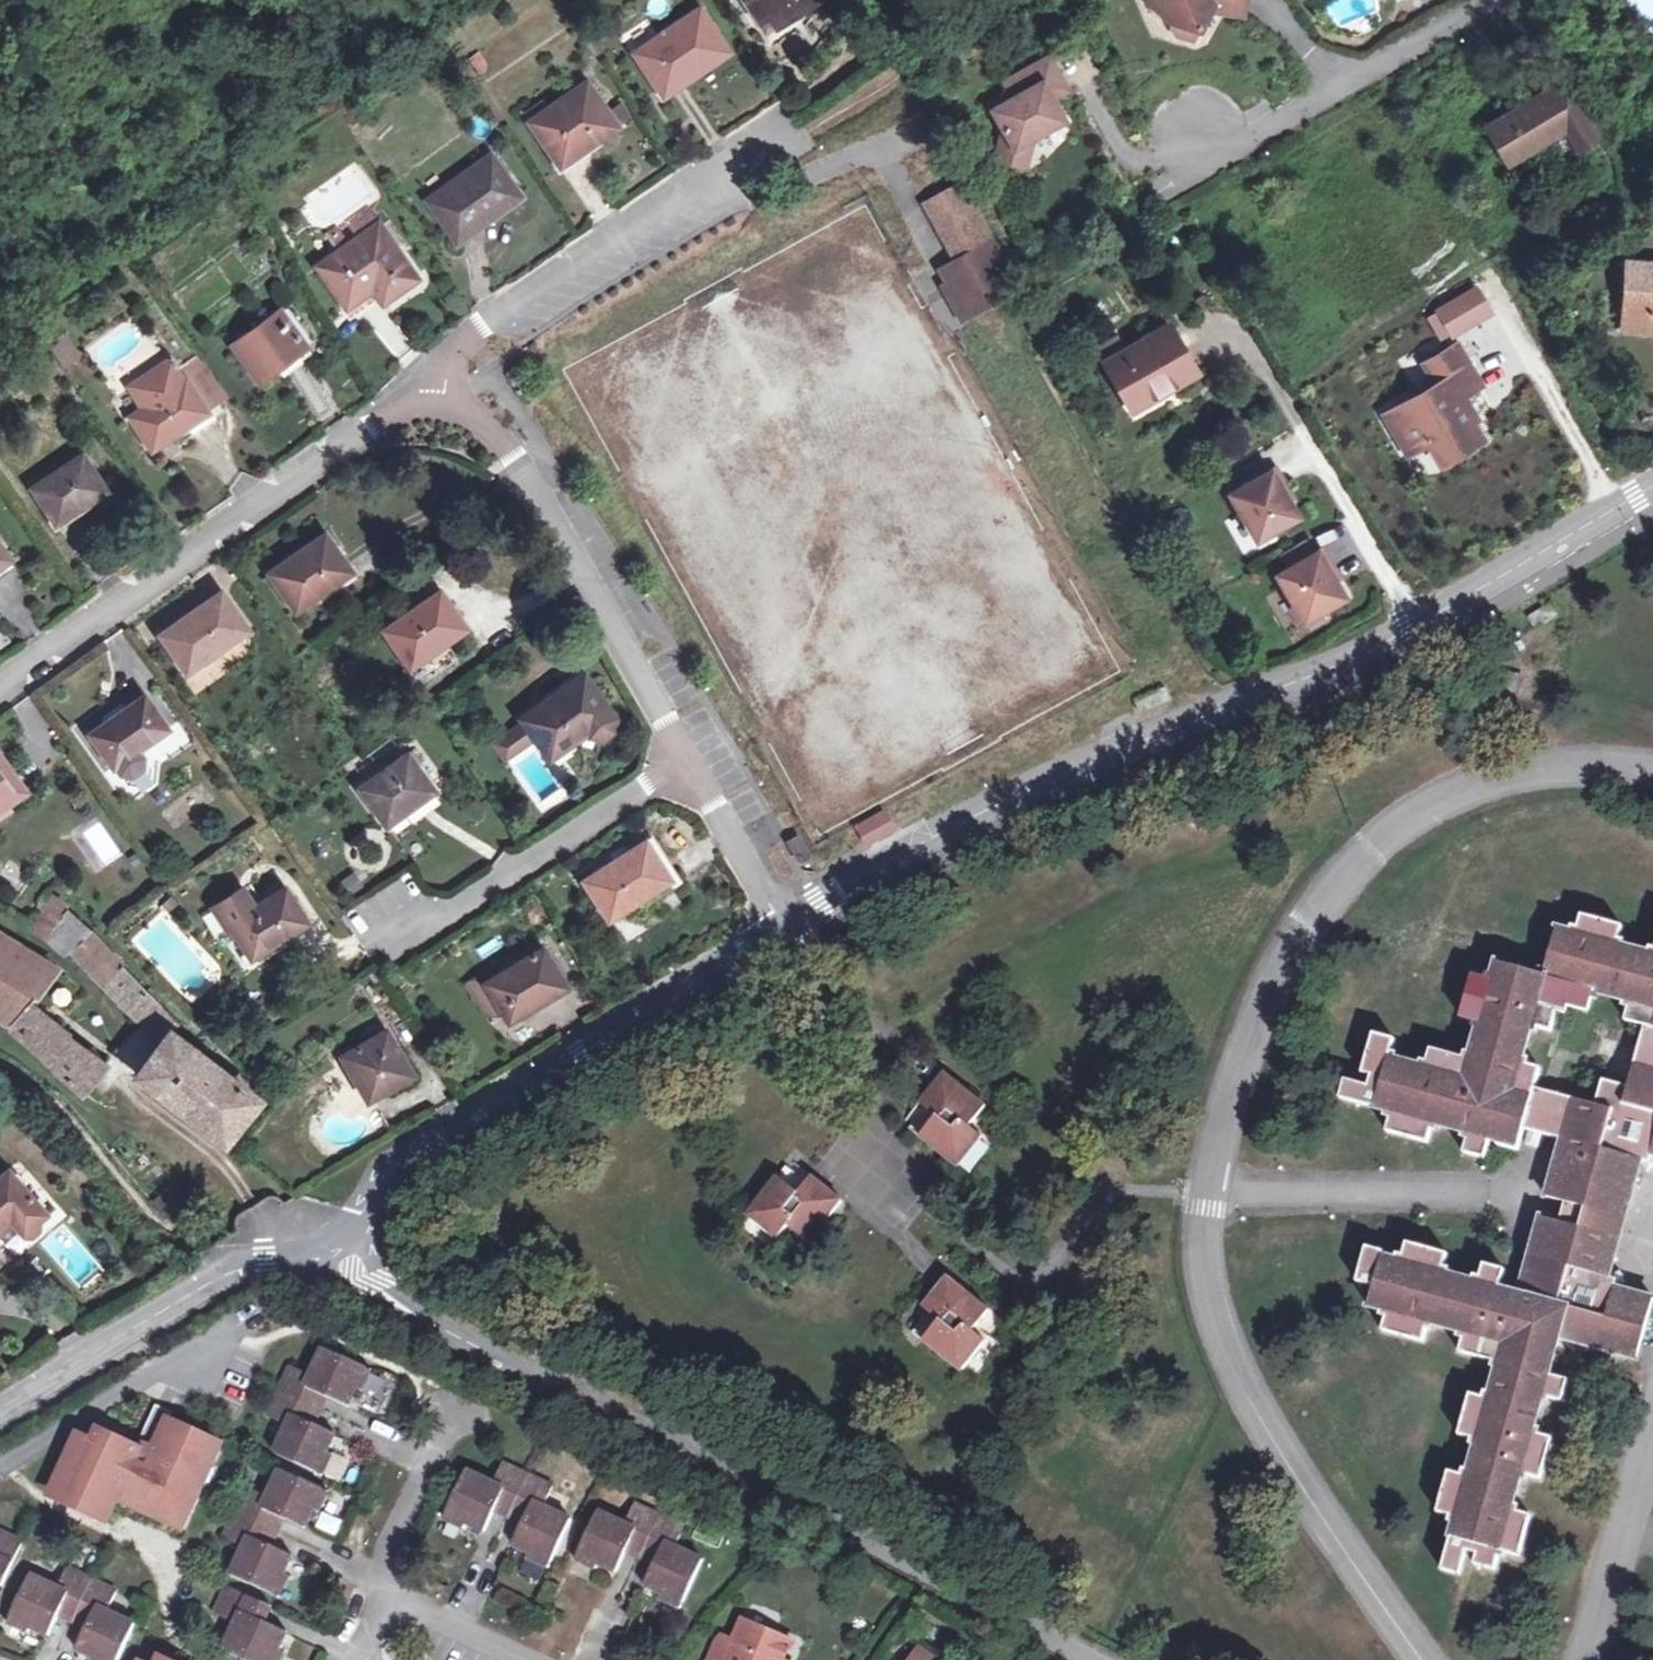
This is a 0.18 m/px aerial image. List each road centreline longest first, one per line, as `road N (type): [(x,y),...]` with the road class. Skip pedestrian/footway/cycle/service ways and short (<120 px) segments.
road 1 (residential): [(1418,1659),(1281,1461),(1214,1316),(1201,1204),(1221,1119),(1271,991),(1306,936),(1372,856),(1423,816),(1532,774),(1652,775)]
road 2 (residential): [(1652,490),(1347,665),(1107,764),(786,931)]
road 3 (residential): [(335,1248),(363,1286),(389,1305),(738,1474),(1081,1659)]
road 4 (residential): [(786,931),(405,1161),(335,1248)]
road 5 (residential): [(437,405),(409,403),(384,419),(0,683)]
road 6 (residential): [(683,760),(520,460),(471,411),(437,405)]
road 7 (residential): [(437,405),(456,347),(779,147)]
road 8 (residential): [(335,1248),(241,1267),(0,1413)]
road 9 (residential): [(1211,153),(1490,0)]
road 10 (residential): [(683,760),(419,928)]
road 11 (residential): [(515,1659),(390,1602),(355,1659)]
road 12 (residential): [(786,931),(683,760)]

